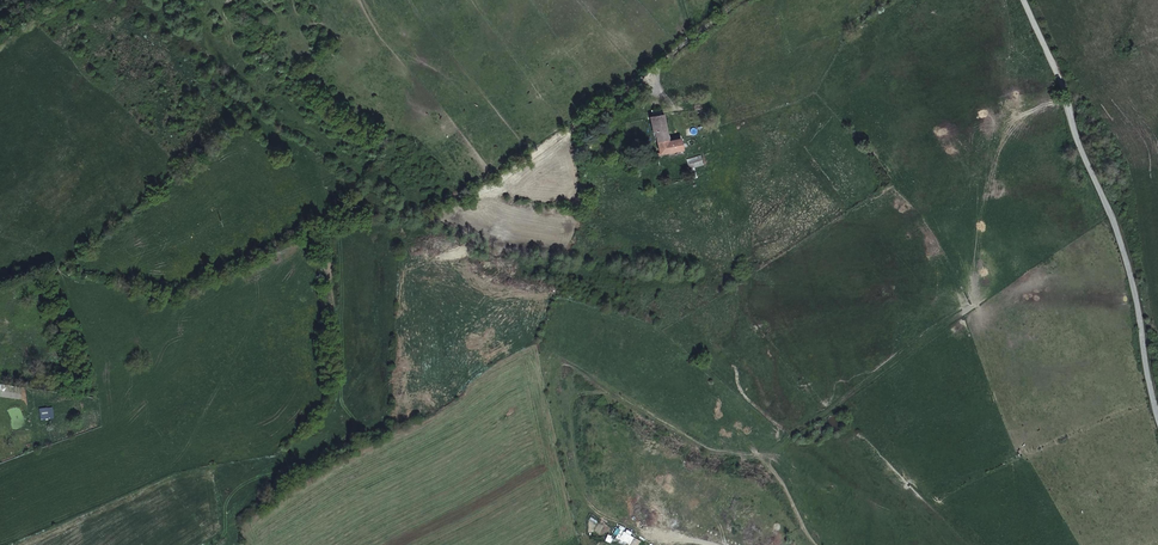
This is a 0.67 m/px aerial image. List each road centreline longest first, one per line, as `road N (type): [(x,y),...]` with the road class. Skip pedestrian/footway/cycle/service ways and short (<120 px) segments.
road 1 (unclassified): [(1157,419),(1125,256),(1023,0)]

